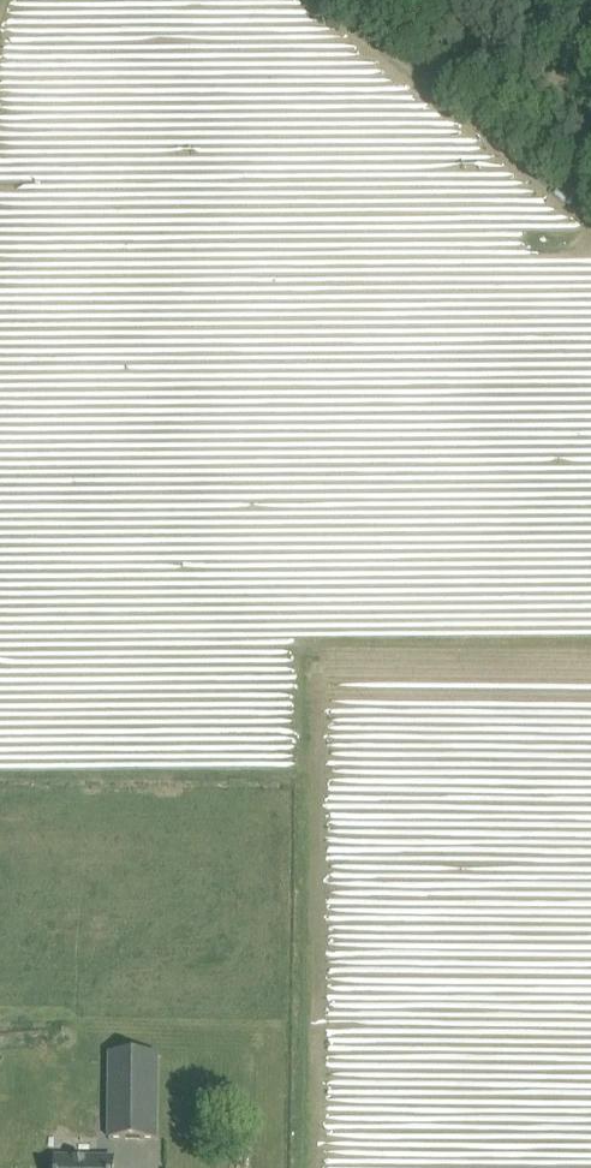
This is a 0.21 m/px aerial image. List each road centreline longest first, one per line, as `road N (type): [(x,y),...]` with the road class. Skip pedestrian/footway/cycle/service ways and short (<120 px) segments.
road 1 (track): [(366,0),(590,177)]

